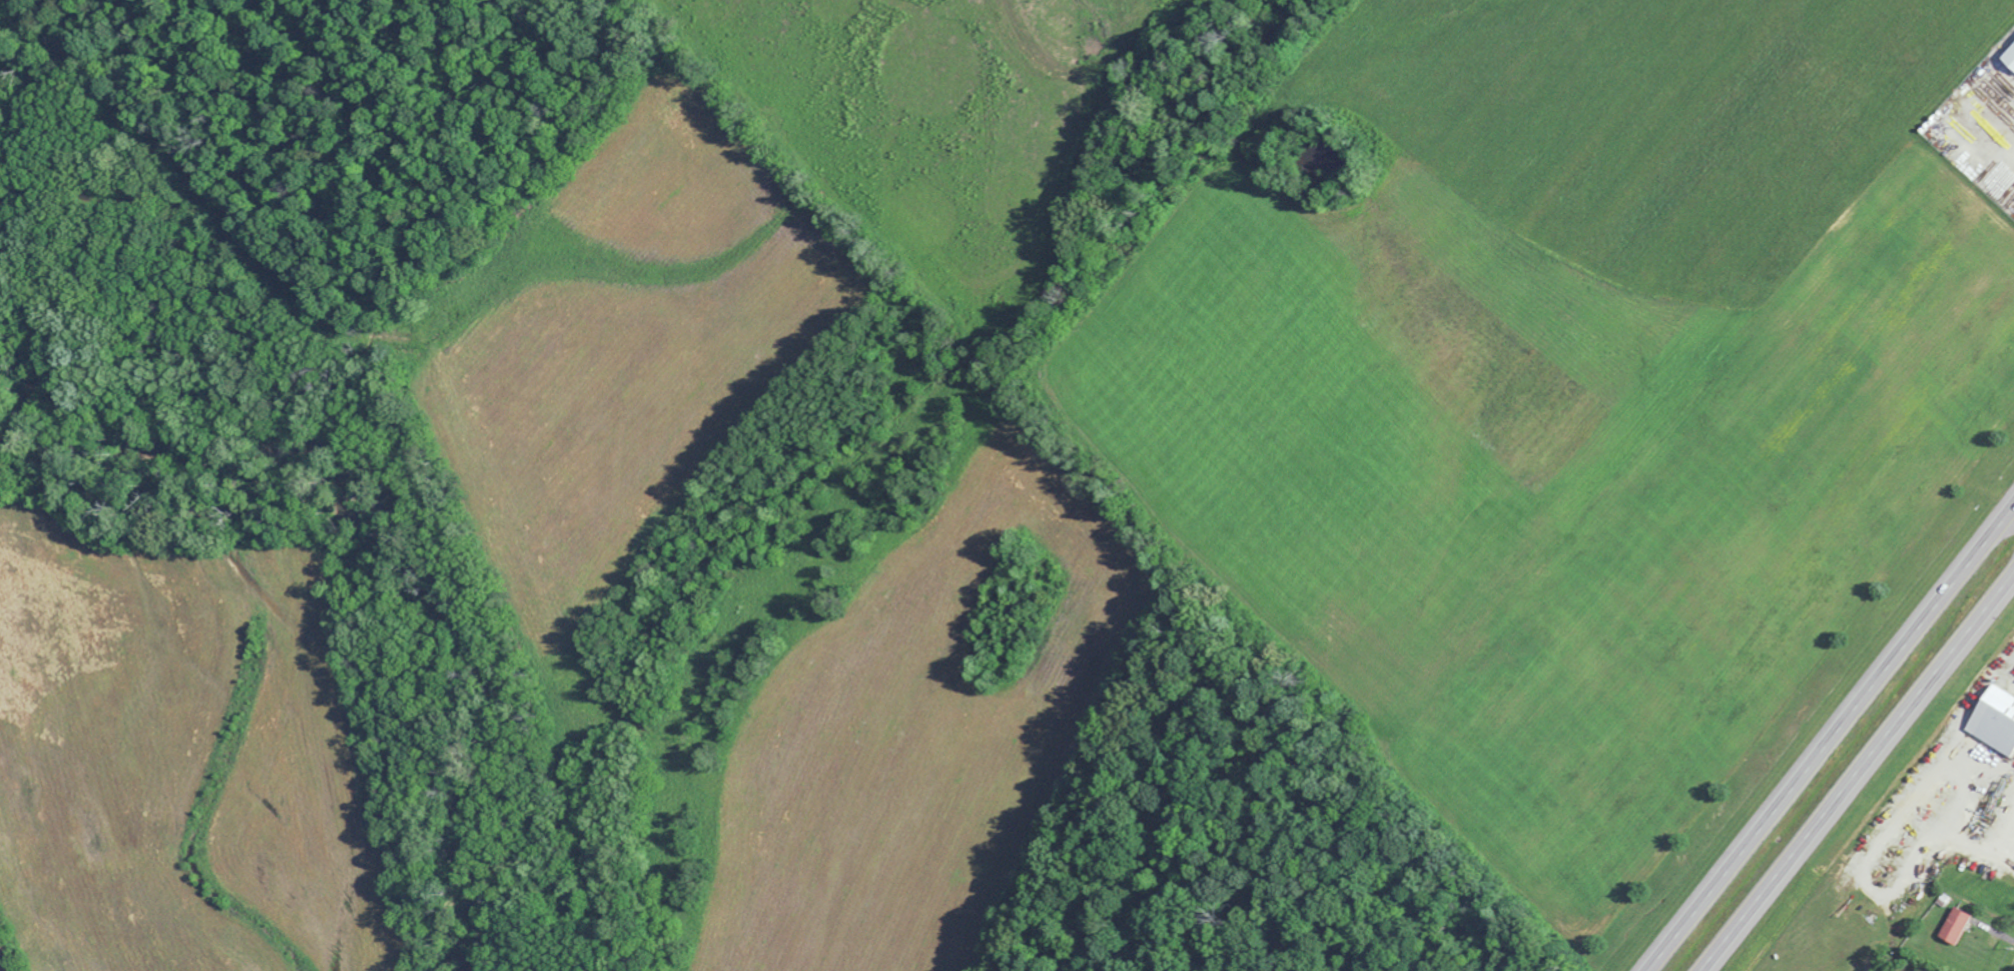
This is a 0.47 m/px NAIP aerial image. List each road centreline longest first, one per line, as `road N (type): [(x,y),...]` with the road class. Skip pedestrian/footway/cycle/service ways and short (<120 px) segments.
road 1 (primary): [(2013,498),(1643,970)]
road 2 (primary): [(1706,970),(2013,579)]

